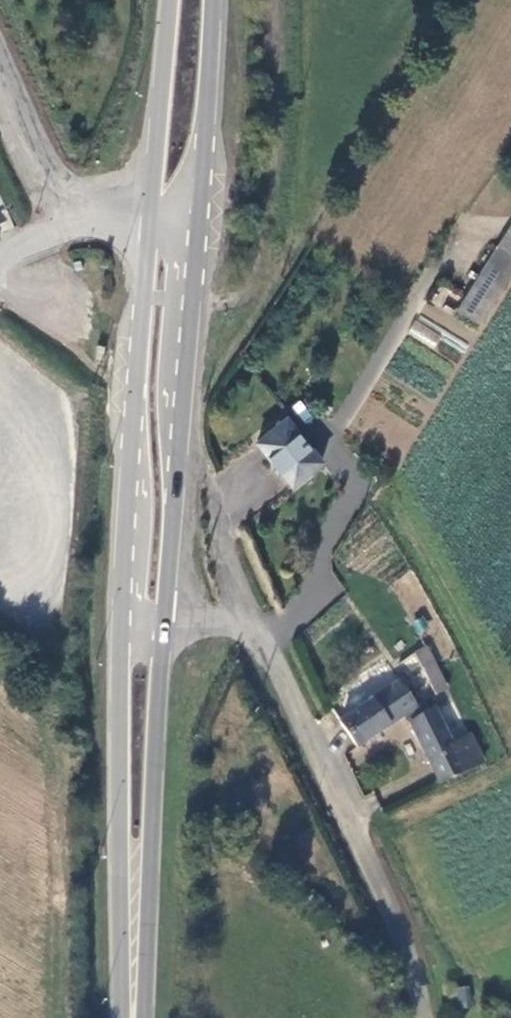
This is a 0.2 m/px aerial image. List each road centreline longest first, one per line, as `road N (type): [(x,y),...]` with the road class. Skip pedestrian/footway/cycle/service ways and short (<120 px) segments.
road 1 (unclassified): [(423,1017),(412,950),(253,631),(141,619)]
road 2 (secondary): [(141,619),(128,1017)]
road 3 (secondary): [(175,226),(141,619)]
road 4 (unclassified): [(0,57),(48,164),(86,202),(175,226)]
road 5 (secondary): [(186,0),(175,226)]

